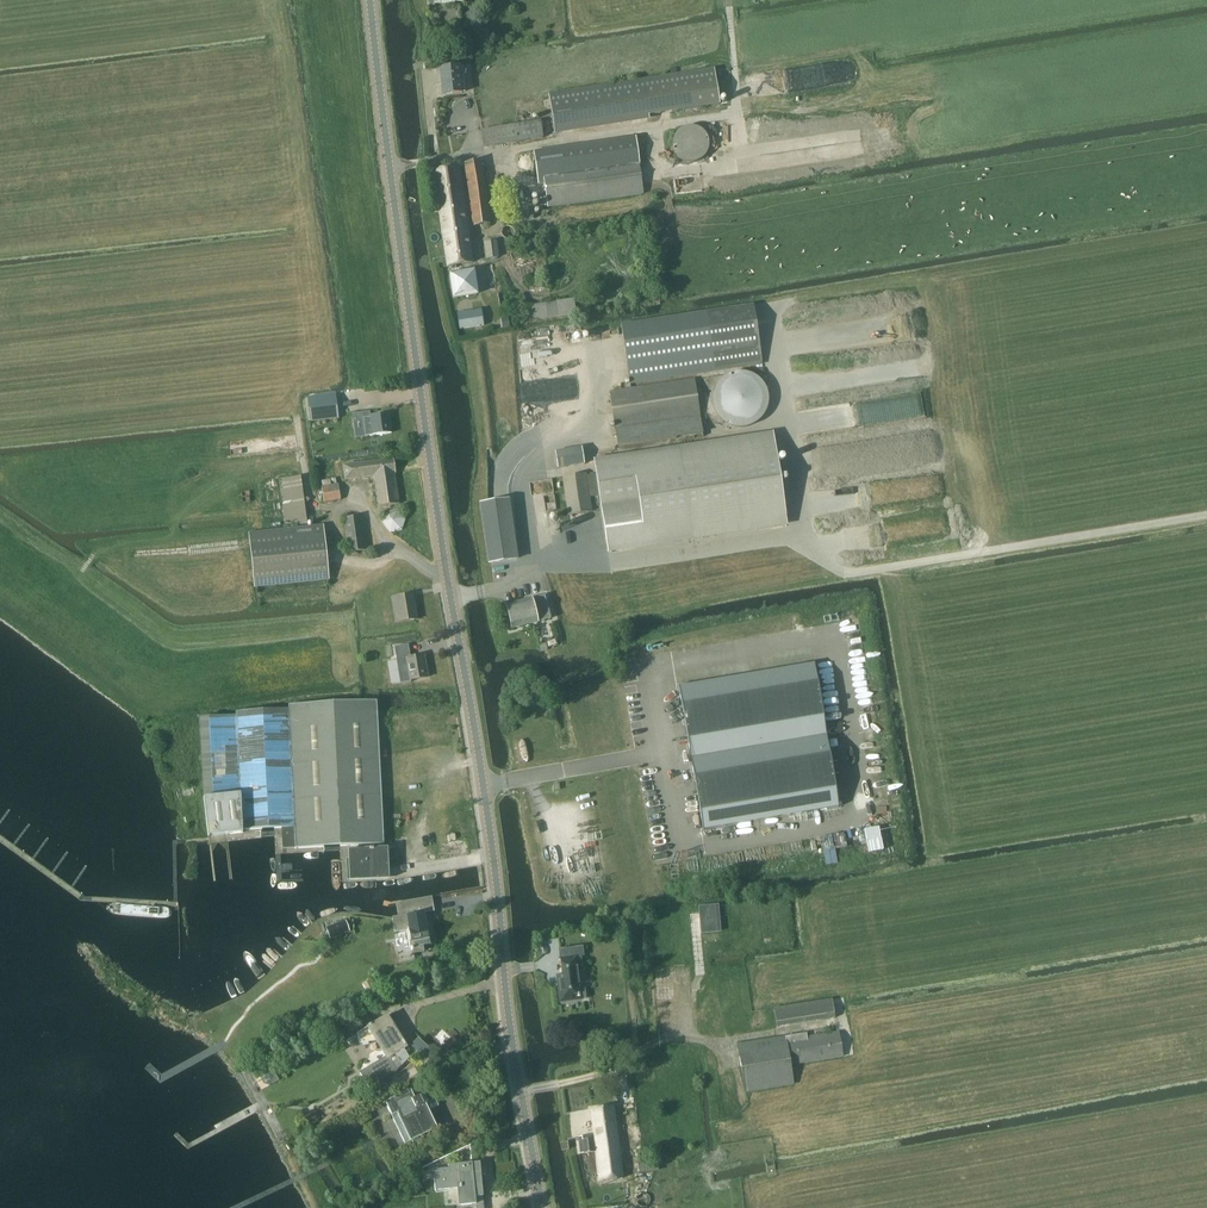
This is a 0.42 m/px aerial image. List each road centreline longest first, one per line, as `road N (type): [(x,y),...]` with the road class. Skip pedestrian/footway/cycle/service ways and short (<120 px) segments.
road 1 (tertiary): [(542,1207),(436,505),(371,0)]
road 2 (track): [(297,414),(292,380),(321,331),(279,0)]
road 3 (track): [(1206,513),(851,571),(813,552),(804,532)]

